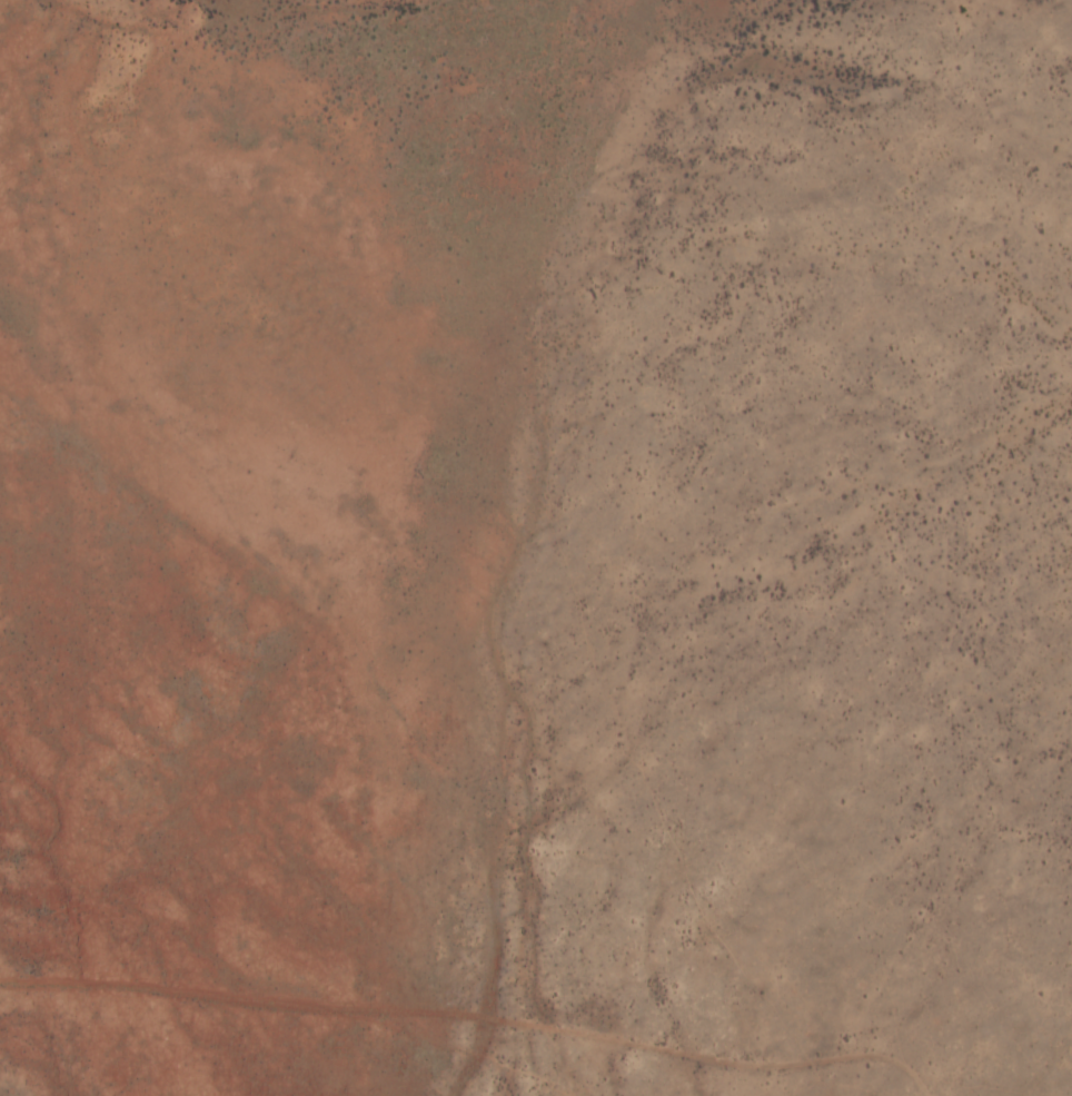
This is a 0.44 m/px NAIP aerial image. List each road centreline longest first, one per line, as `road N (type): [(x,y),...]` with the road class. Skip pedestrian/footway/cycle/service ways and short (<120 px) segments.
road 1 (track): [(682,1095),(626,614)]

